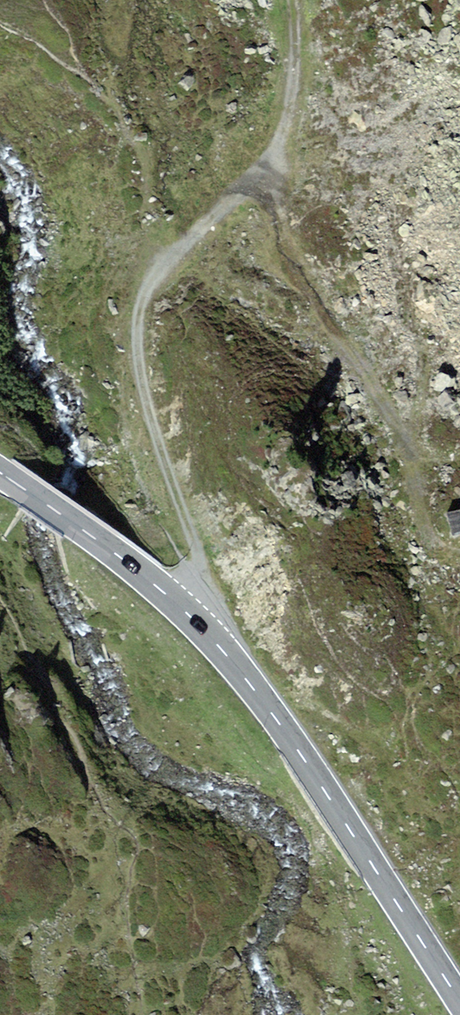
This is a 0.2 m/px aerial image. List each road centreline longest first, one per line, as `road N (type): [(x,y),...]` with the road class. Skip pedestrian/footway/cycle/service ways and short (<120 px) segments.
road 1 (primary): [(459,1002),(225,653),(136,568),(0,474)]
road 2 (track): [(203,628),(201,564),(163,461),(138,335),(162,258),(244,195),(279,147),(293,82),(291,0)]
road 3 (track): [(253,183),(286,226),(390,410),(414,459),(428,530)]

